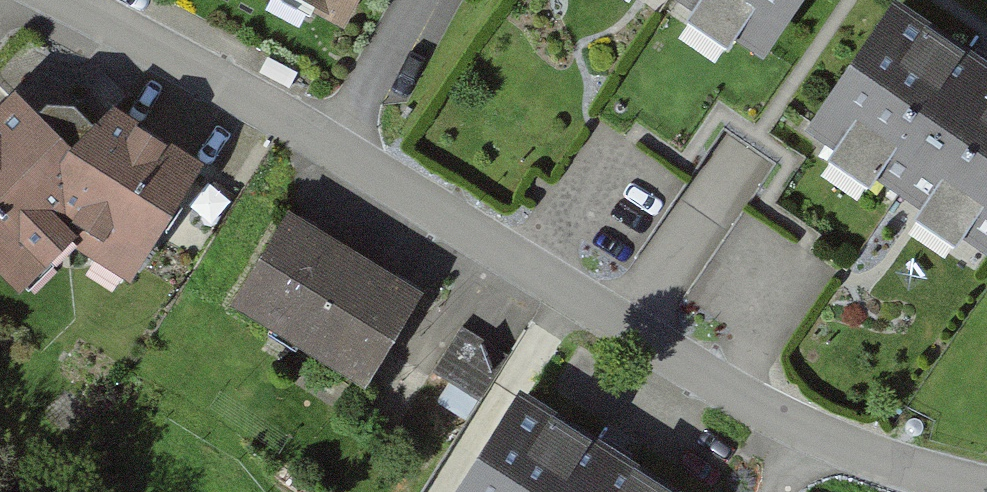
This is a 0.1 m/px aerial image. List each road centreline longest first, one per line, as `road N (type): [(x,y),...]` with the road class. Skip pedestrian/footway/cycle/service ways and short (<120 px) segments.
road 1 (residential): [(815,433),(769,414),(334,145),(73,0)]
road 2 (residential): [(986,490),(815,433)]

